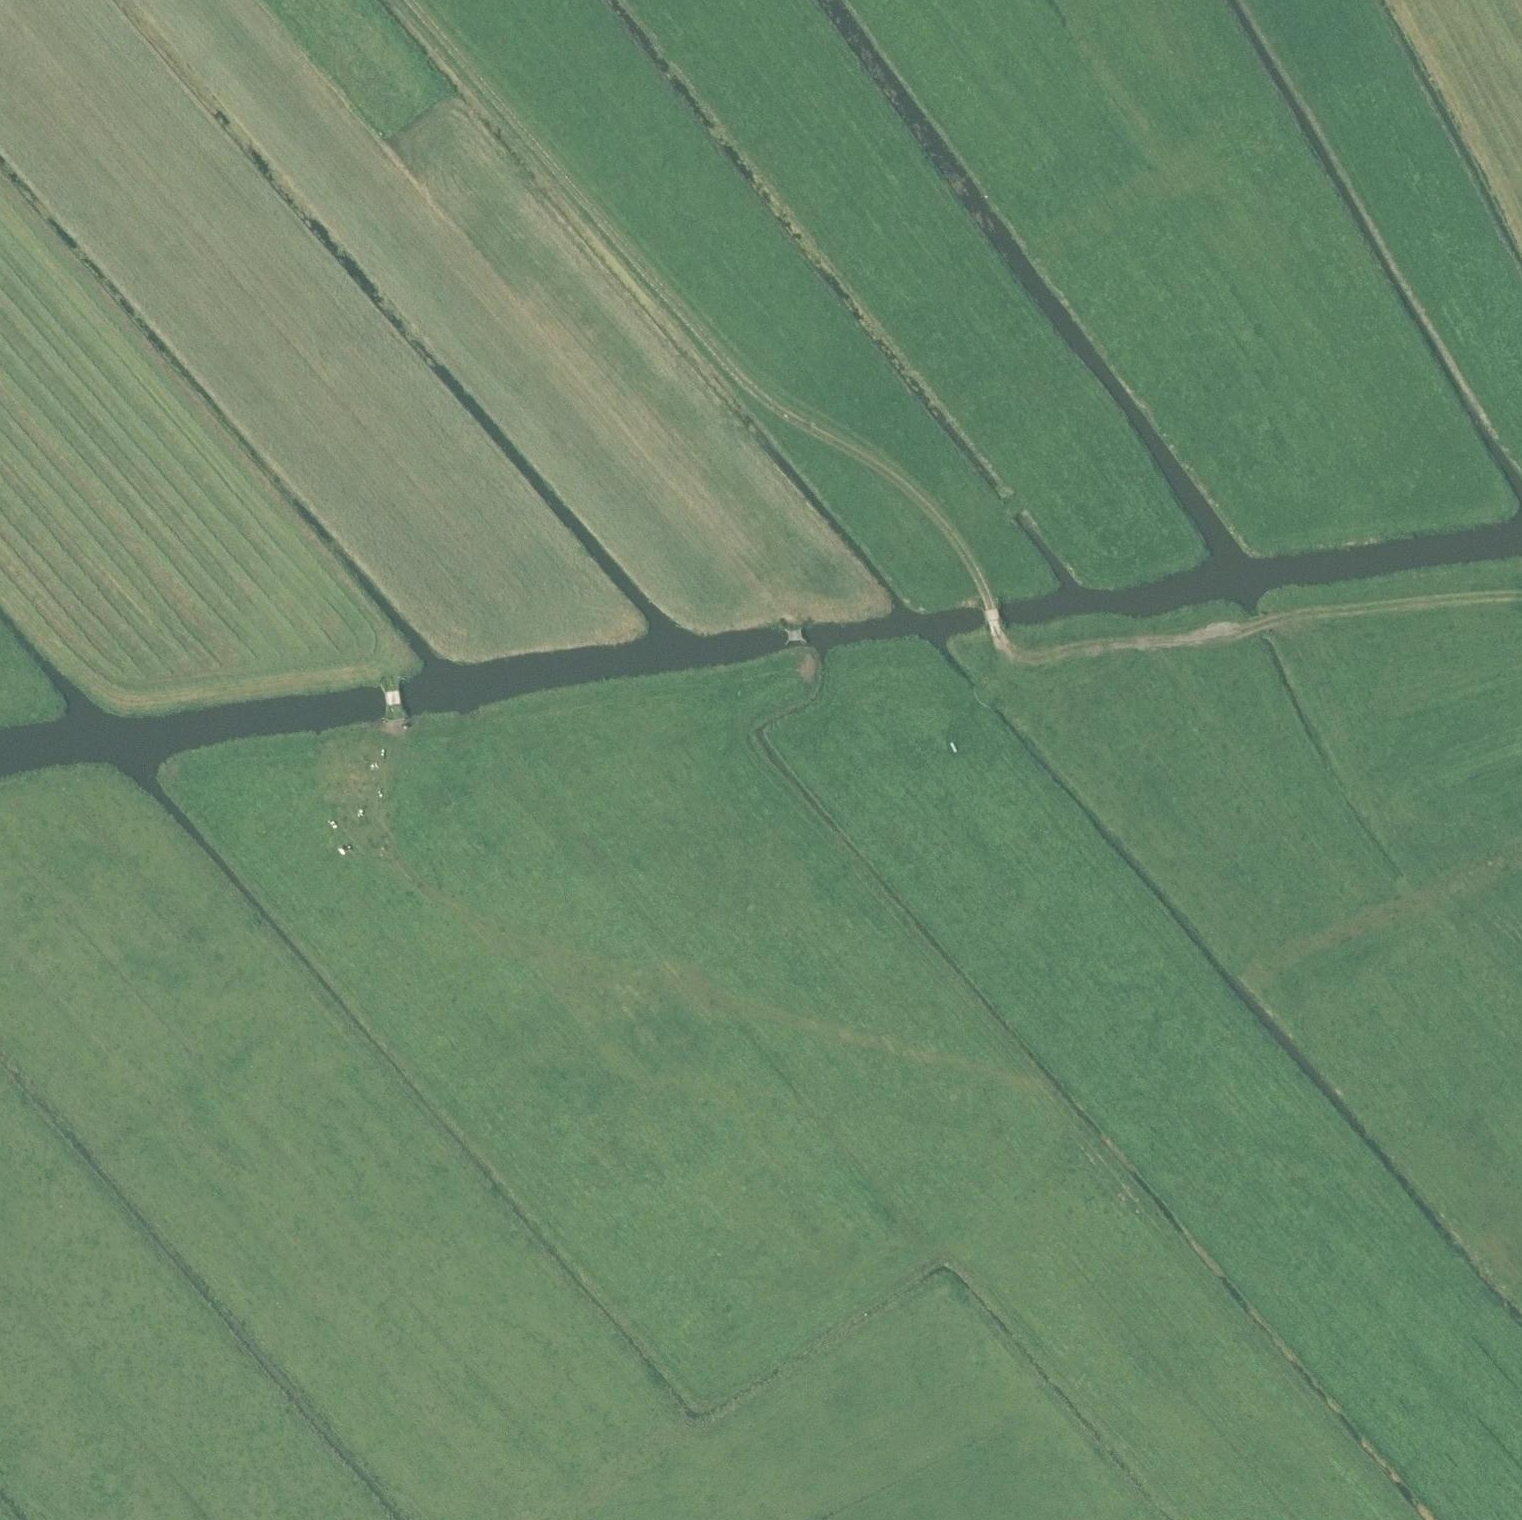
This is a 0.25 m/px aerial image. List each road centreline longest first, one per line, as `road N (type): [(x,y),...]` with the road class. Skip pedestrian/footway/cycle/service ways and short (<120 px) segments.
road 1 (track): [(989,597),(920,495),(873,460),(772,412),(724,365),(408,0)]
road 2 (track): [(1280,985),(1012,679),(998,641)]

